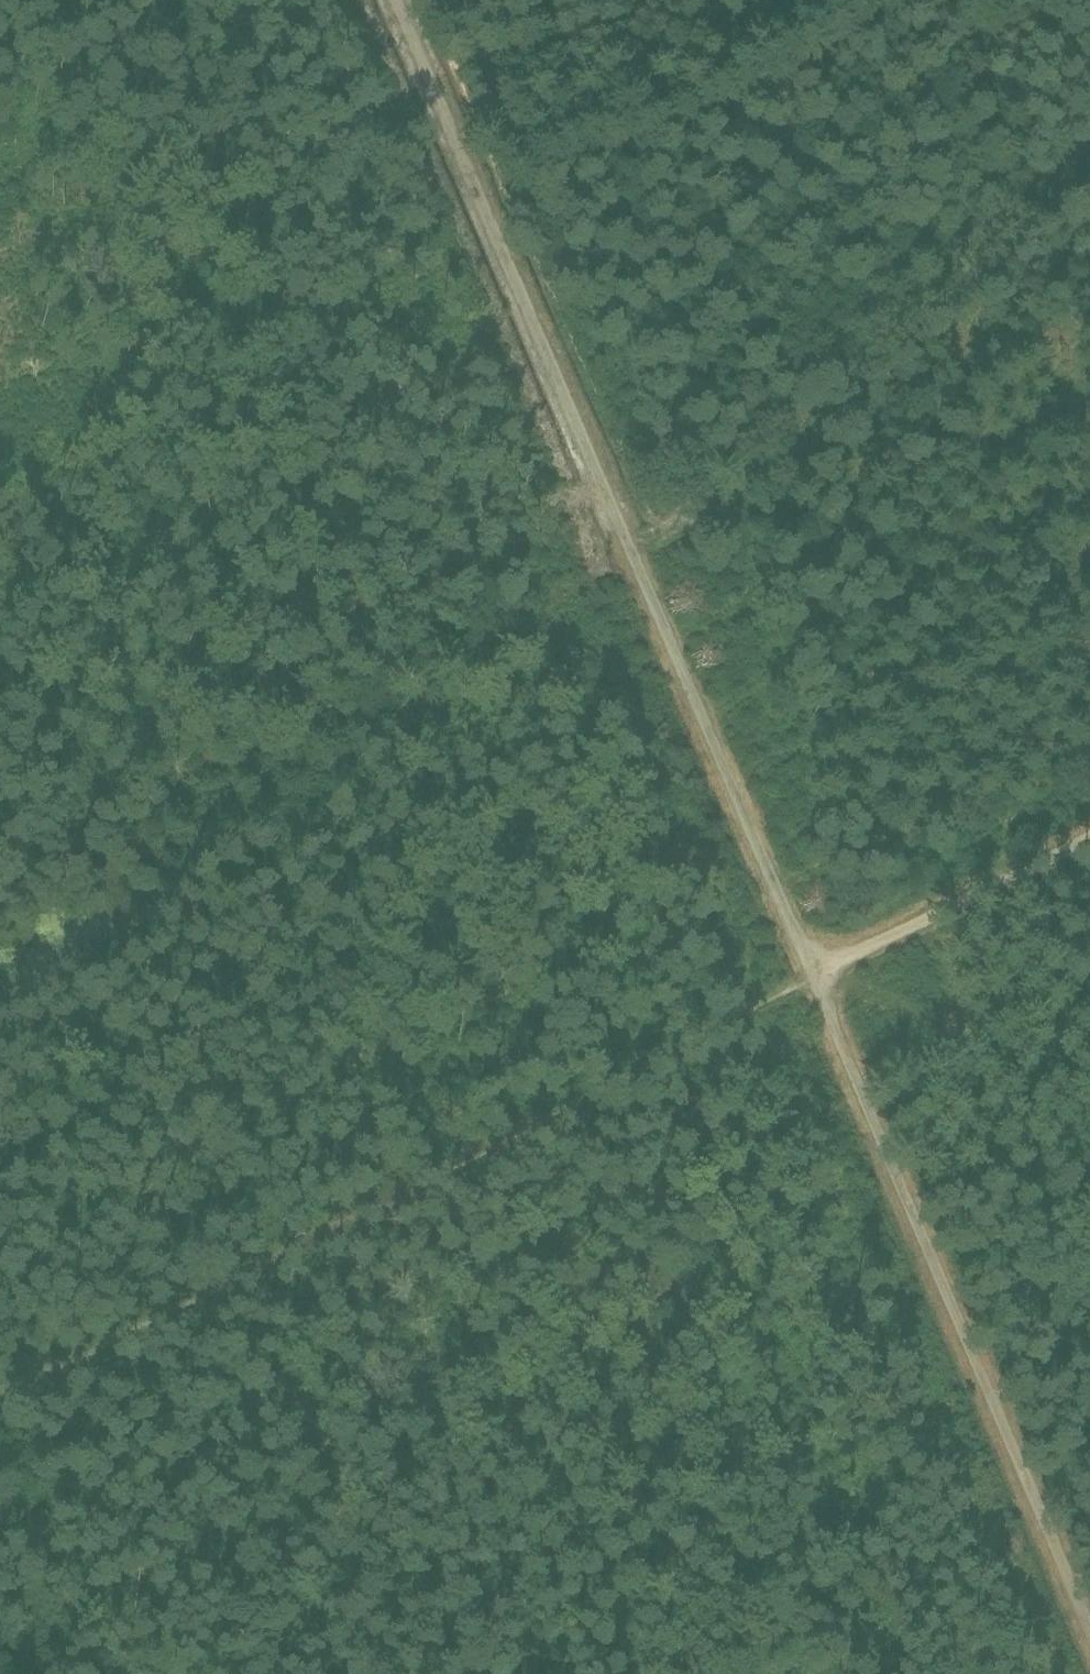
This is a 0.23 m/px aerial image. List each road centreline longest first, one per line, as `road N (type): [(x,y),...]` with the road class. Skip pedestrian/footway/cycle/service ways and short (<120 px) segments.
road 1 (track): [(382,0),(813,978),(1089,1636)]
road 2 (track): [(0,1382),(282,1231),(1089,838)]

